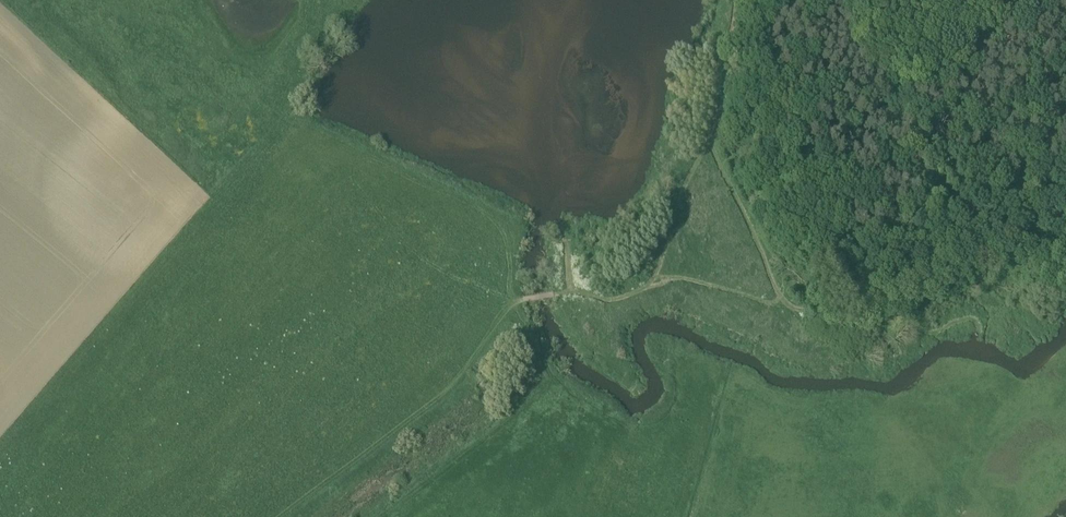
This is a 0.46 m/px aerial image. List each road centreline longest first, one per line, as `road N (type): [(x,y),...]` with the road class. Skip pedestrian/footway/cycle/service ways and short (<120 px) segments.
road 1 (track): [(580,293),(522,301),(457,385),(262,516)]
road 2 (track): [(765,0),(718,63),(723,128)]

